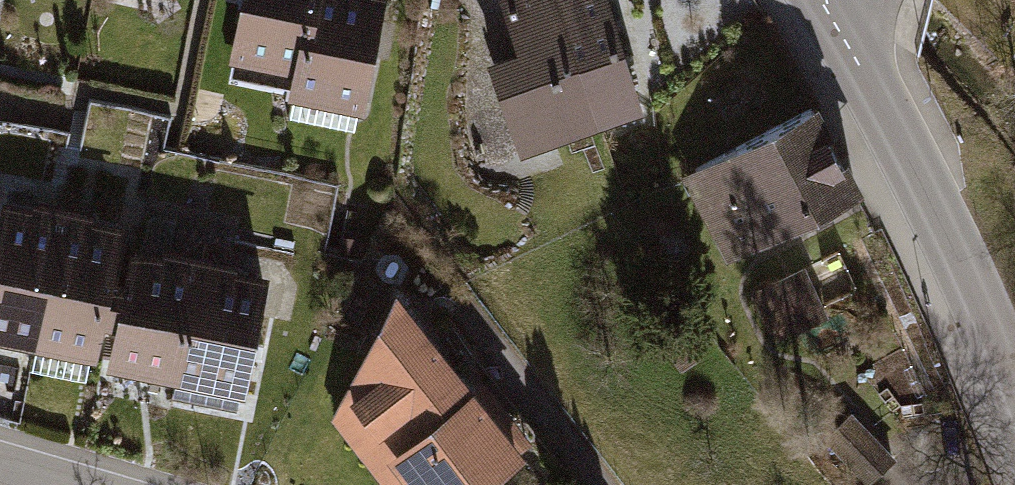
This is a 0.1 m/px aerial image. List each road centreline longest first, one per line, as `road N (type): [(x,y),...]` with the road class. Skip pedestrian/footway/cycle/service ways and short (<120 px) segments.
road 1 (tertiary): [(821,0),(906,153),(1014,393)]

